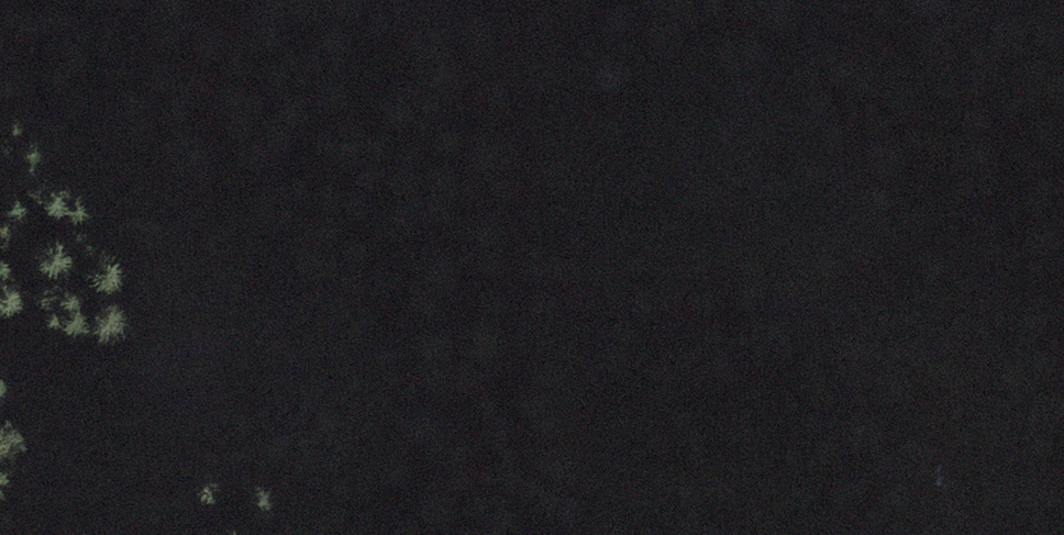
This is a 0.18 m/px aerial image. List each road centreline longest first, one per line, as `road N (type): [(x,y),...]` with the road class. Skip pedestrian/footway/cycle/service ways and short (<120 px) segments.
road 1 (track): [(834,0),(810,42),(750,106),(660,186),(567,220),(490,207),(465,211),(333,303),(159,361),(151,389),(177,402),(232,379),(404,338),(513,292),(626,326),(805,300),(925,222),(1030,182),(1063,134)]
road 2 (track): [(425,0),(479,33),(512,40),(555,33),(632,0)]
road 3 (track): [(0,9),(101,11),(157,0)]

